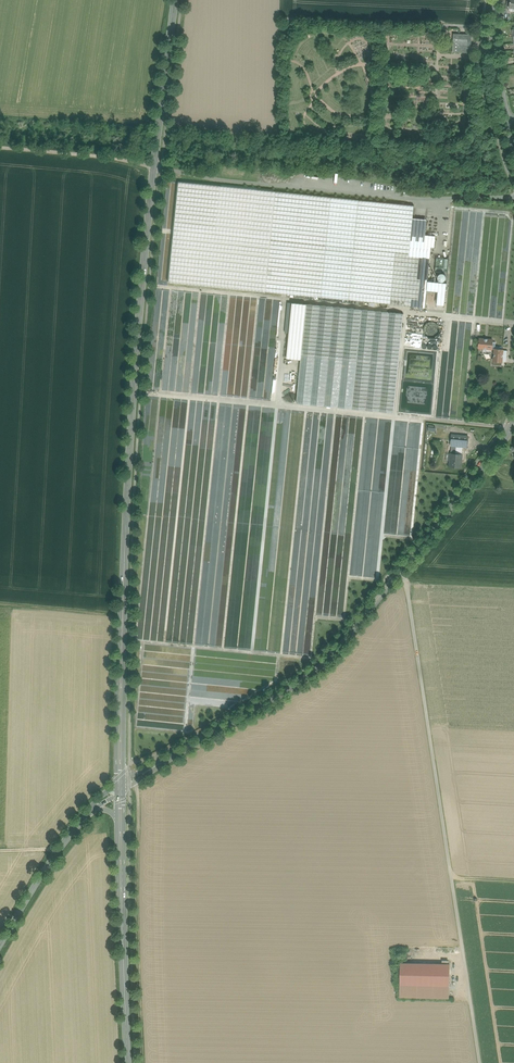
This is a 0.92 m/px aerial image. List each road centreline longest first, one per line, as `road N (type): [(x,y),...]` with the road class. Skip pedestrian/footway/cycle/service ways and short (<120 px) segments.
road 1 (secondary): [(175,0),(133,392),(120,787)]
road 2 (unclassified): [(402,571),(480,1062)]
road 3 (tertiary): [(402,571),(314,673),(120,787)]
road 4 (track): [(511,428),(192,397)]
road 5 (secondary): [(120,828),(128,1062)]
road 6 (tertiary): [(513,422),(402,571)]
road 7 (secondary): [(86,813),(0,947)]
road 8 (track): [(154,167),(0,147)]
road 9 (track): [(0,603),(123,615)]

